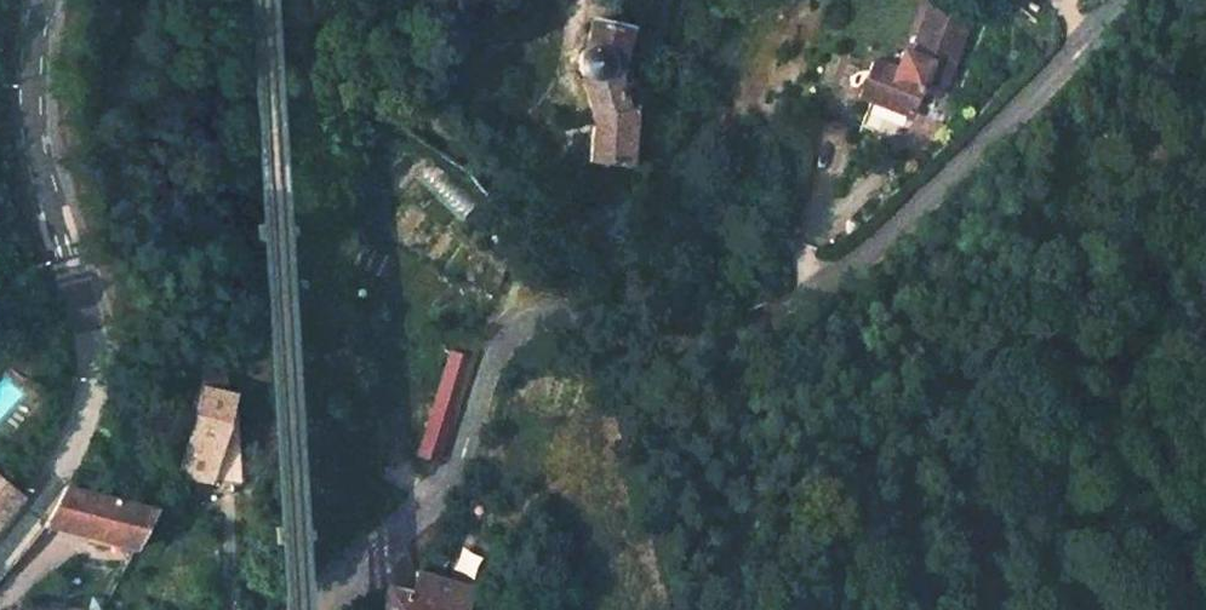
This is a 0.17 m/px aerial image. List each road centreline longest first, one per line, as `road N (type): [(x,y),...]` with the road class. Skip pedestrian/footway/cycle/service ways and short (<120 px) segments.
road 1 (unclassified): [(1123,0),(812,293),(725,335),(641,338),(542,308),(509,324),(457,471),(306,609)]
road 2 (unclassified): [(0,549),(29,517),(86,418),(93,365),(90,321),(46,165),(35,84),(46,0)]

